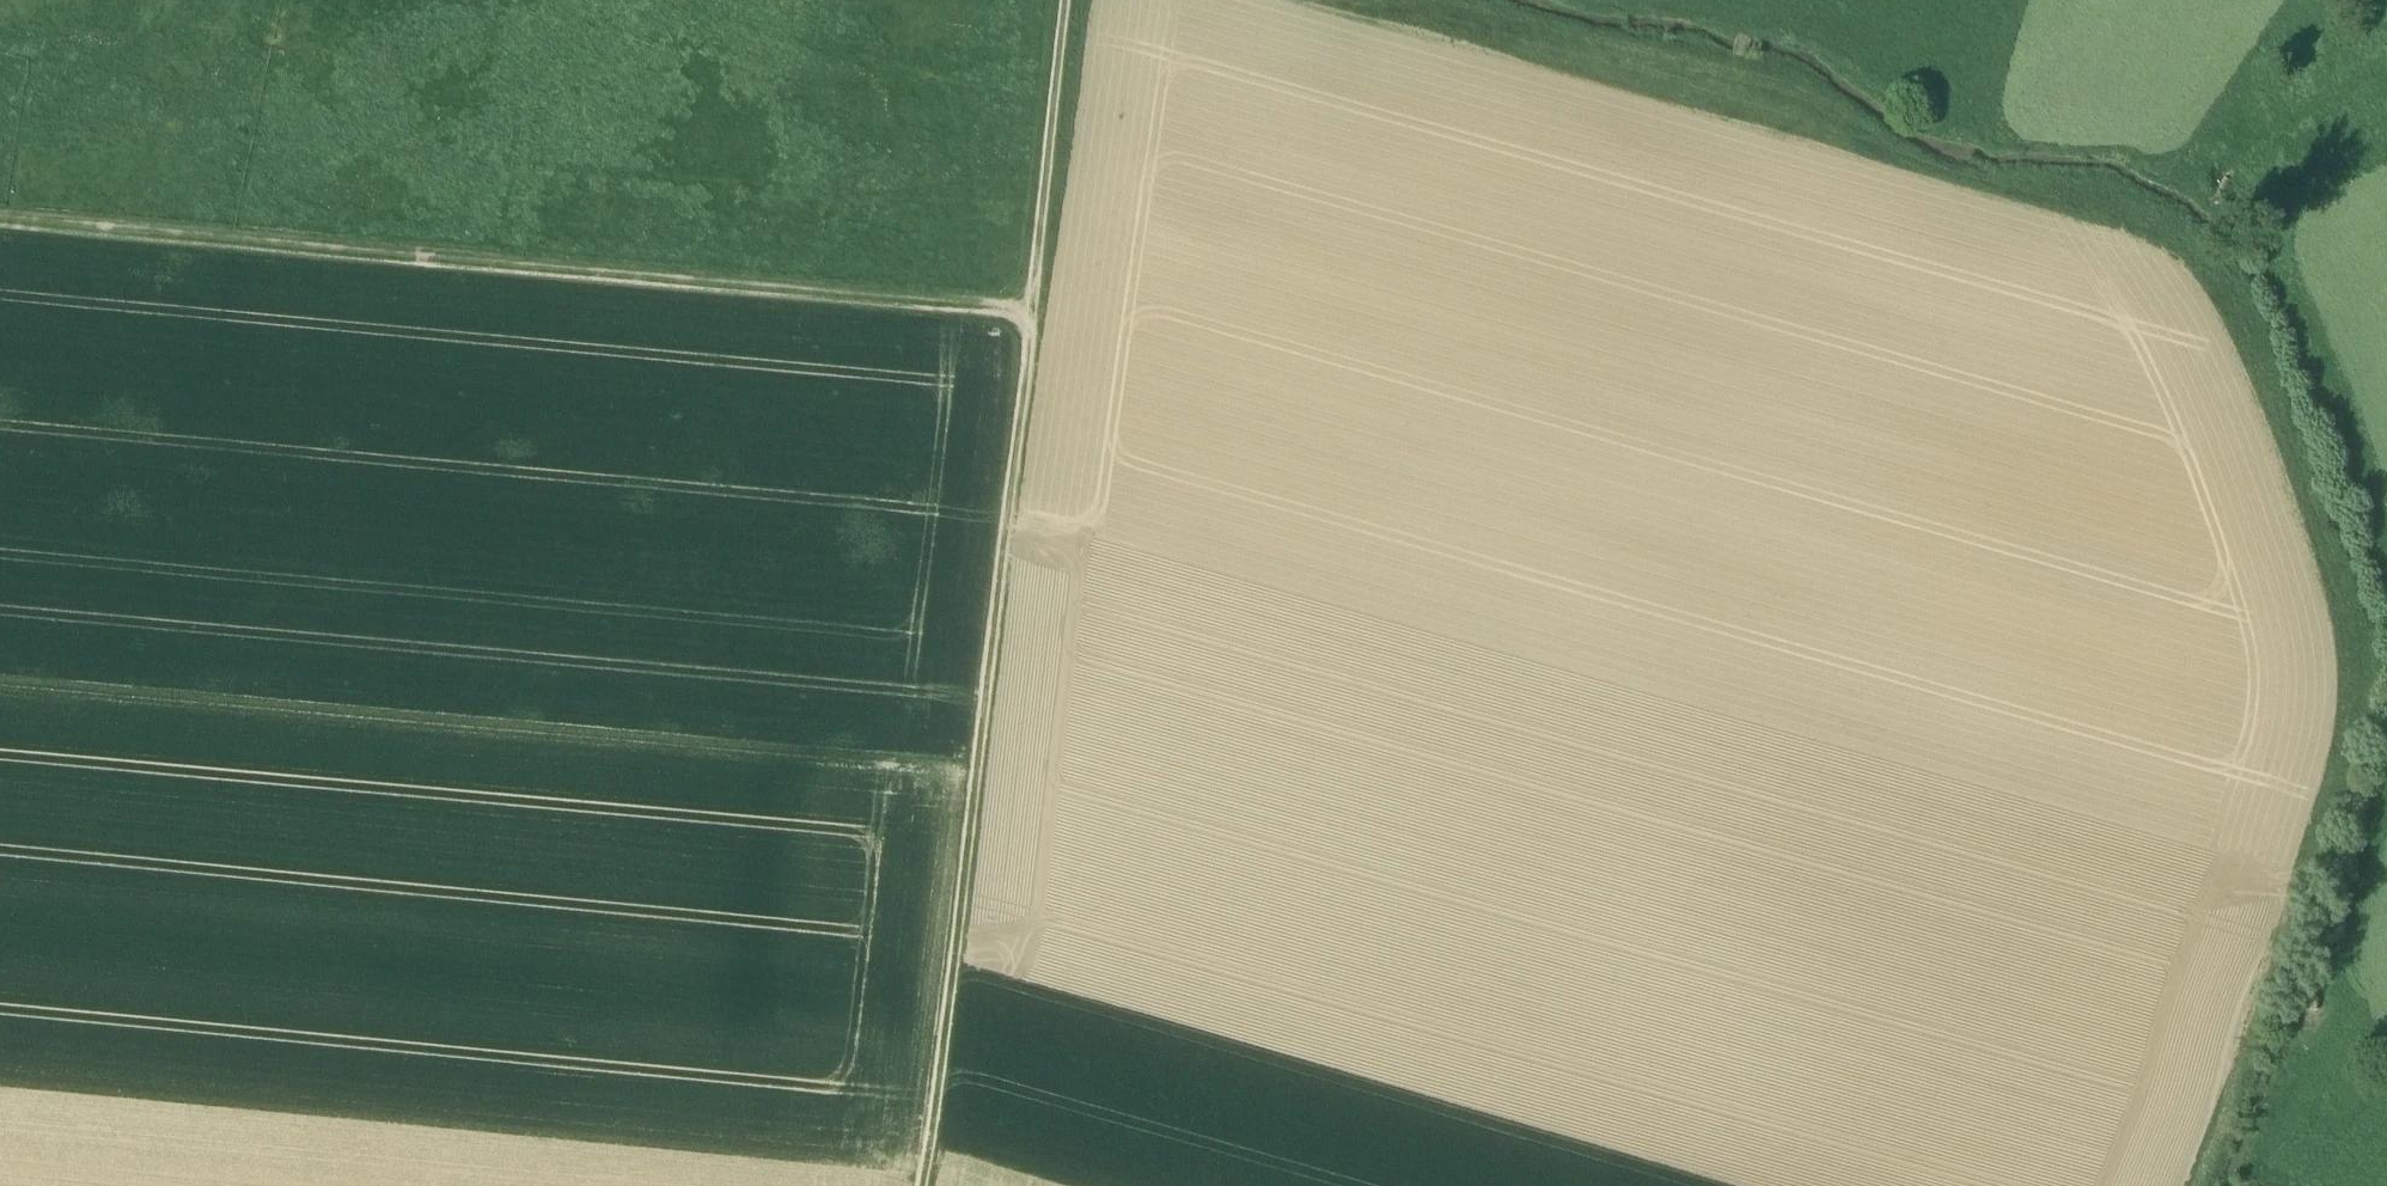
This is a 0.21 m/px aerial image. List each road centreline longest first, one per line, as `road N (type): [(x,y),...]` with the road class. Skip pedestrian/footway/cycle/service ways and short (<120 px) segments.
road 1 (track): [(1029,305),(0,212)]
road 2 (track): [(1029,305),(929,1185)]
road 3 (track): [(1065,0),(1029,305)]

